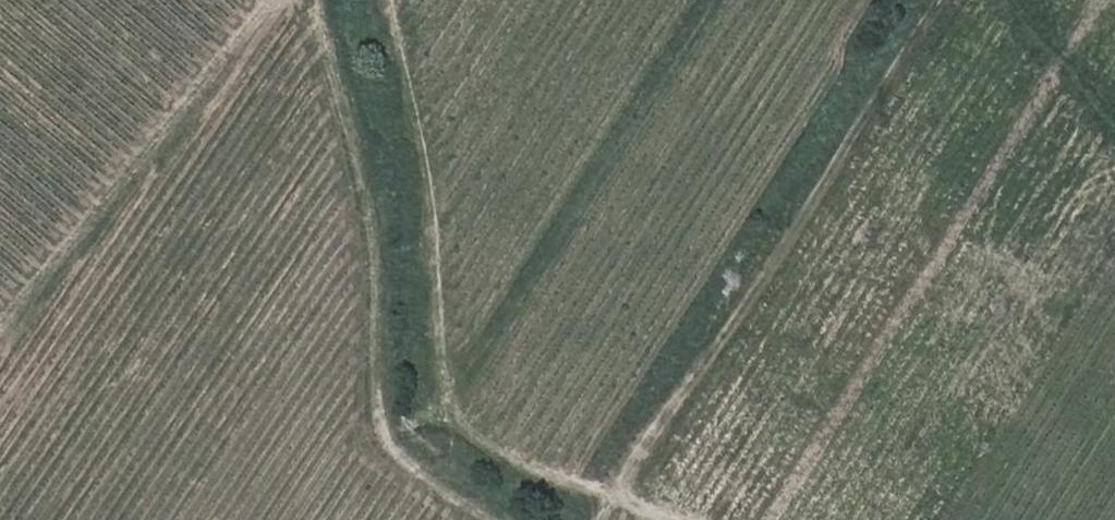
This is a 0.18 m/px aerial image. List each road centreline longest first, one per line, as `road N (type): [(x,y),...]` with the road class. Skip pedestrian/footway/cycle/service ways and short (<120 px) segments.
road 1 (track): [(691,519),(490,440),(448,407),(436,153),(398,0)]
road 2 (track): [(710,0),(448,407)]

